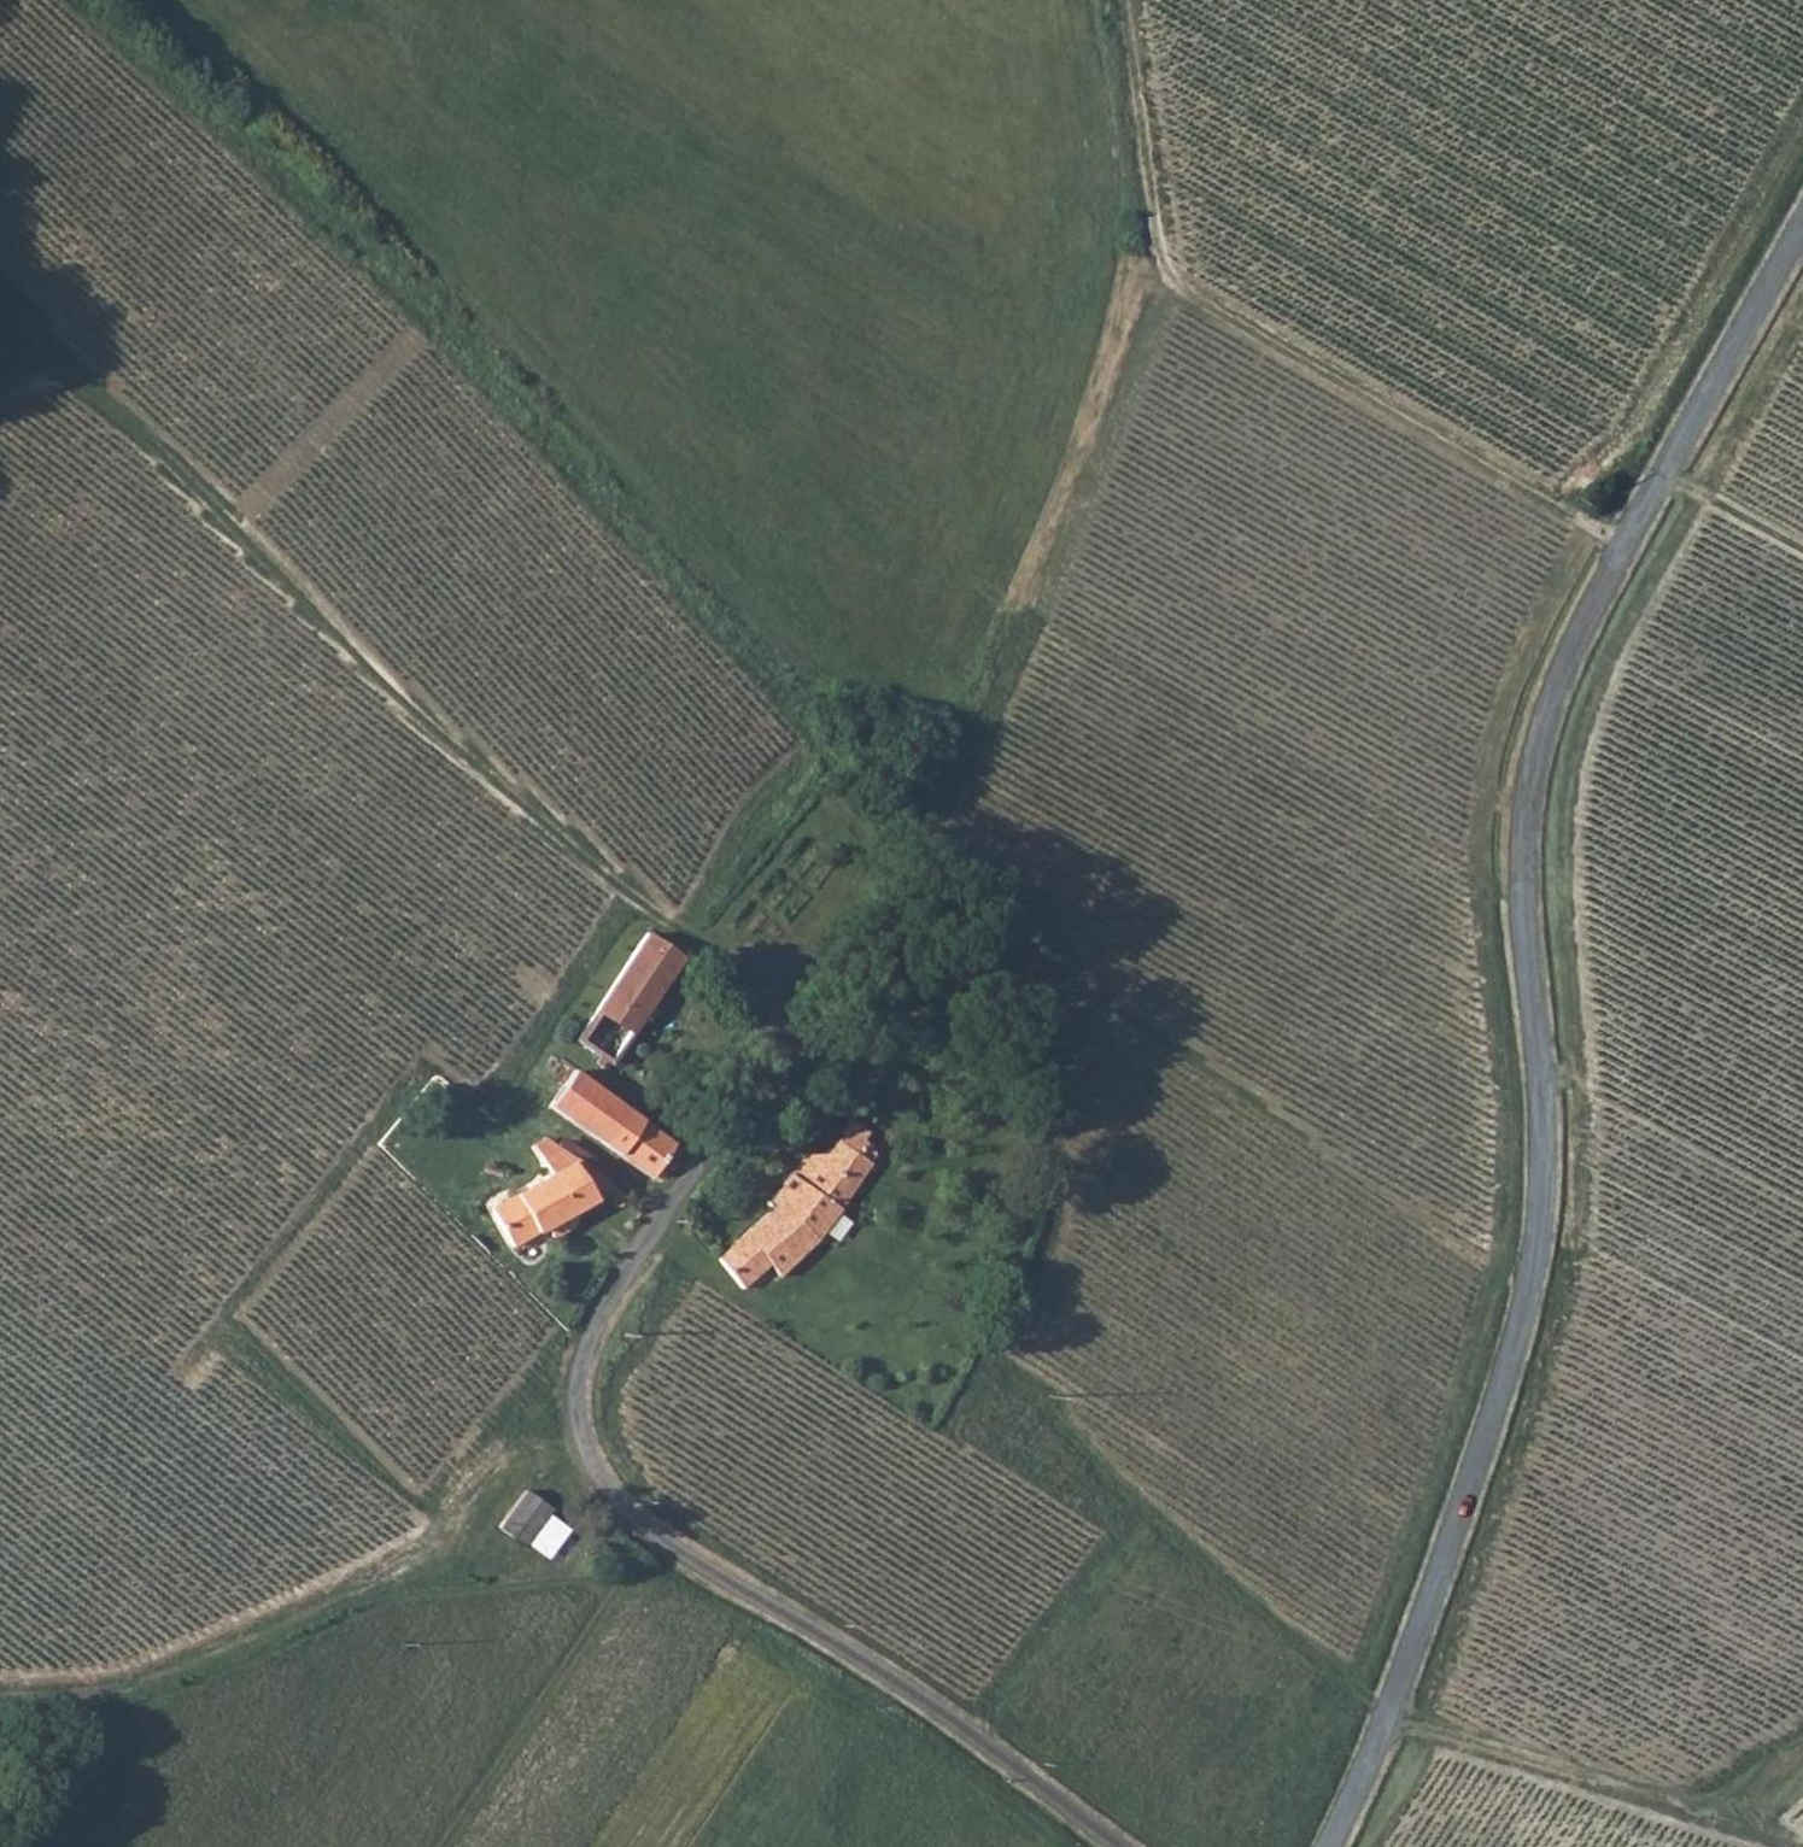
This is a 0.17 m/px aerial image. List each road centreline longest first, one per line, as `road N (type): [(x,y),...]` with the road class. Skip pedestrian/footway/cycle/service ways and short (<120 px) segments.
road 1 (unclassified): [(1802,226),(1572,644),(1531,755),(1522,848),(1544,1091),(1538,1261),(1395,1721),(1333,1846)]
road 2 (unclassified): [(1120,1846),(943,1715),(666,1540),(604,1485),(585,1452),(581,1385),(594,1344),(630,1270),(797,999)]
road 3 (track): [(0,401),(72,381),(178,472),(339,643),(647,921)]
road 4 (track): [(0,1695),(125,1683),(369,1597),(402,1511),(472,1422),(594,1344)]
road 5 (track): [(1802,1841),(1716,1804),(1395,1721)]

